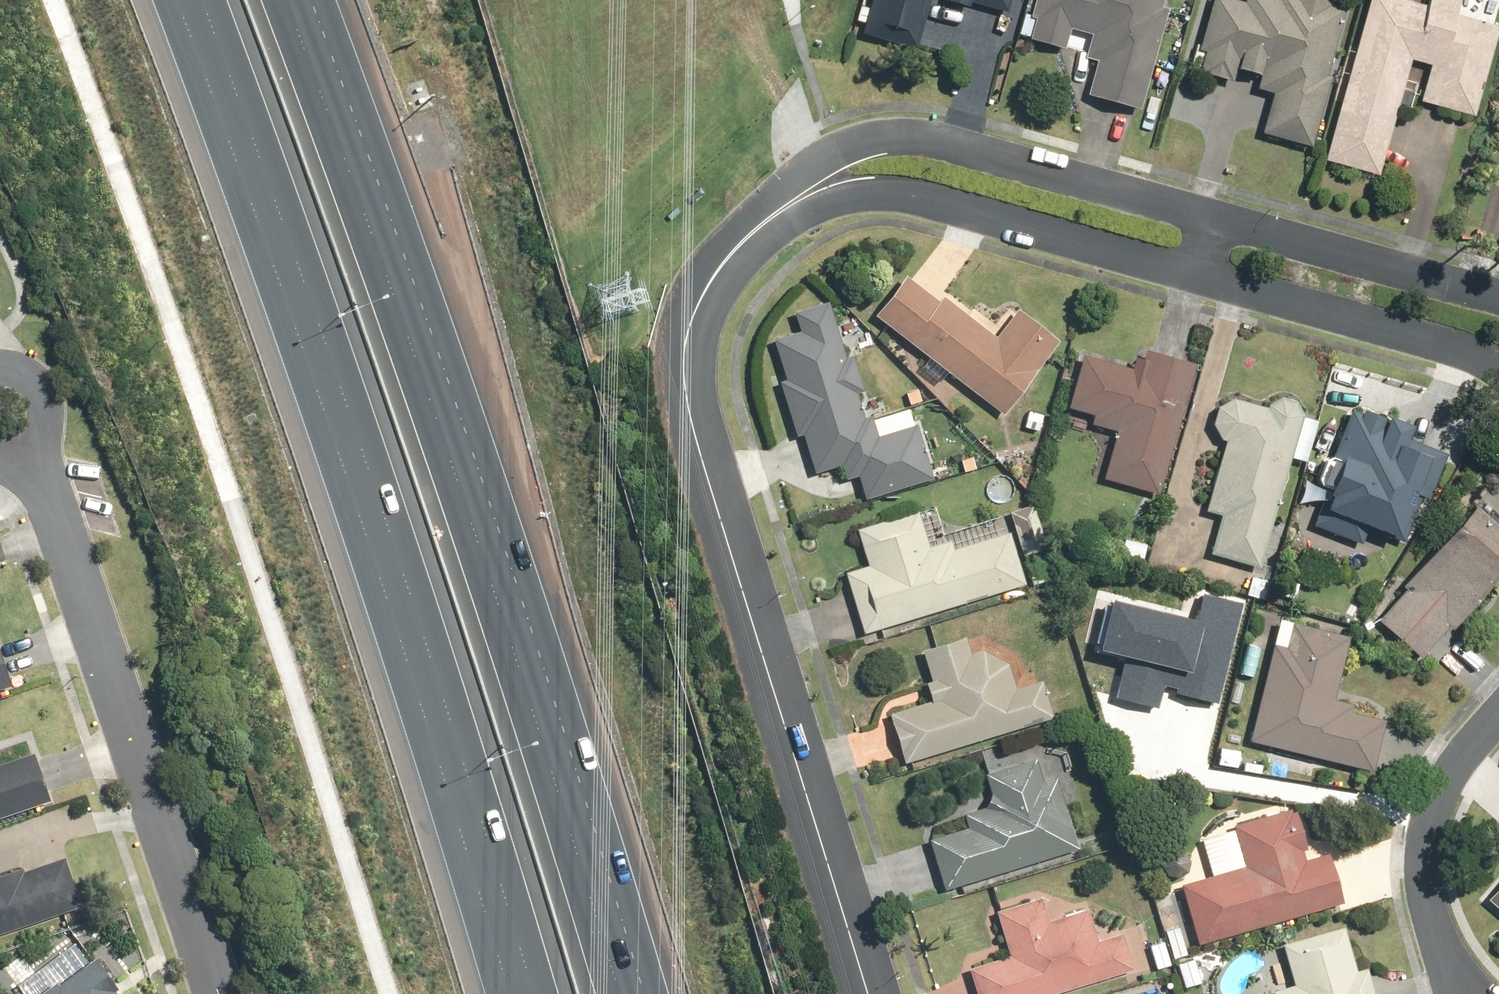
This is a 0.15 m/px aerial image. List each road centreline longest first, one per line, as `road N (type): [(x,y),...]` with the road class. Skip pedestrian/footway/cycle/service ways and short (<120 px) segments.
road 1 (motorway): [(530,993),(364,445),(198,0)]
road 2 (motorway): [(289,0),(452,440),(619,993)]
road 3 (residential): [(863,993),(686,397),(699,304),(738,249),(782,212)]
road 4 (residential): [(0,412),(45,480),(222,993)]
road 5 (residential): [(782,212),(850,156),(905,140),(980,151),(1212,215)]
road 6 (residential): [(1193,277),(912,196),(854,192),(782,212)]
road 7 (residential): [(1498,371),(1193,277)]
road 8 (residential): [(1464,993),(1428,910),(1423,858),(1438,800),(1498,715)]
road 9 (residential): [(1212,215),(1498,300)]

